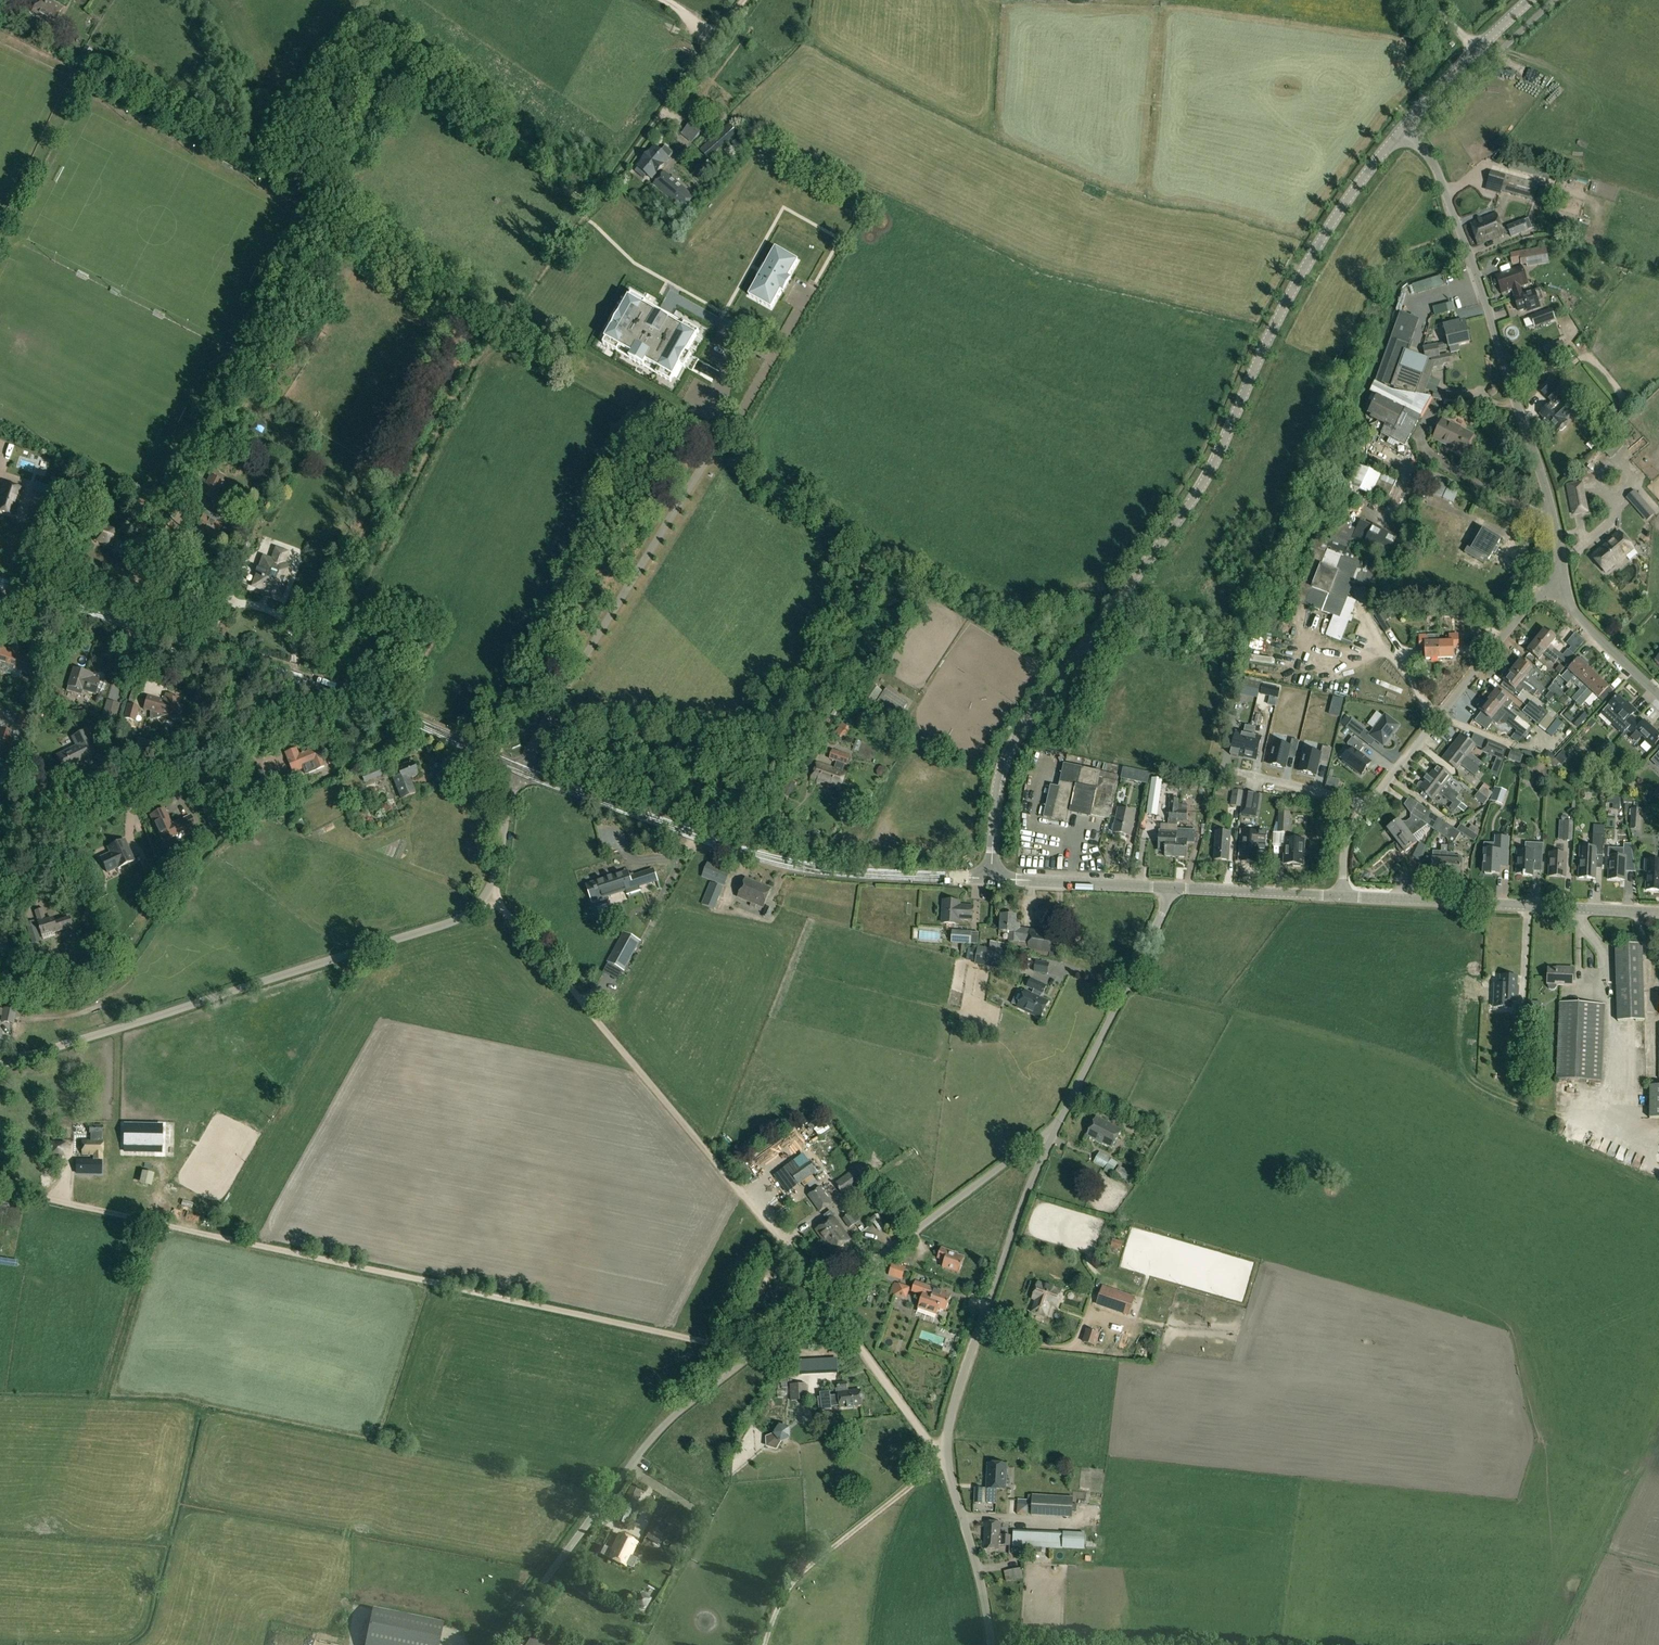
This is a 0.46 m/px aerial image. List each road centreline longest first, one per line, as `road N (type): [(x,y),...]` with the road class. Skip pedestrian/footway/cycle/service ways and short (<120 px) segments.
road 1 (tertiary): [(991,880),(995,798),(1013,740),(1198,491),(1289,297),(1402,129)]
road 2 (unclassified): [(756,1349),(0,1187)]
road 3 (track): [(945,1448),(926,1440),(780,1235),(486,894)]
road 4 (unclassified): [(0,1066),(452,922),(486,894),(496,868),(513,767)]
road 5 (track): [(1658,1183),(1467,1095),(1408,1055),(1126,983)]
road 6 (unclassified): [(991,1644),(945,1448),(973,1343),(1054,1130)]
road 7 (tertiary): [(991,880),(749,859),(624,817),(513,767)]
road 8 (unclassified): [(1563,586),(1483,295),(1435,165),(1414,141)]
road 9 (unclassified): [(496,1644),(653,1435),(756,1349)]
road 10 (unclassified): [(0,852),(344,690)]
road 11 (unclassified): [(756,1349),(1054,1130)]
road 12 (tertiary): [(344,690),(0,585)]
road 13 (tertiary): [(1341,898),(1658,915)]
road 14 (unclassified): [(1367,804),(1537,595),(1563,586)]
road 15 (unclassified): [(1054,1130),(1170,889)]
road 16 (track): [(770,1644),(789,1578),(945,1459)]
road 17 (tertiary): [(513,767),(344,690)]
road 18 (tertiary): [(1402,129),(1532,0)]
road 19 (tertiary): [(991,880),(1170,889)]
road 20 (track): [(1658,1429),(1584,1586)]
road 21 (tertiary): [(1170,889),(1341,898)]
road 22 (unclassified): [(1658,696),(1575,616),(1563,586)]
road 23 (unclassified): [(1367,804),(1226,771)]

